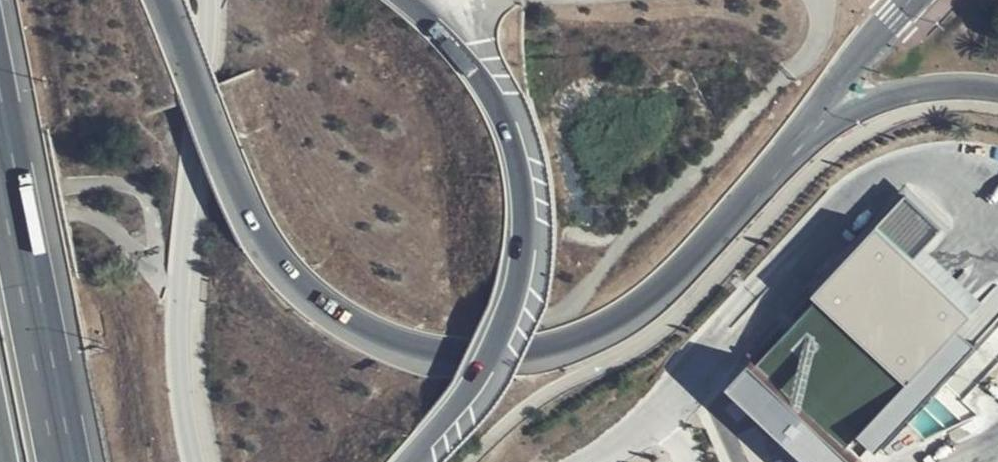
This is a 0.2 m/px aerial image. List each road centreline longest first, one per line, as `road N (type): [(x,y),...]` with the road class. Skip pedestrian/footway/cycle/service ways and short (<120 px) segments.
road 1 (trunk): [(168,0),(261,232),(322,301),(371,334),(418,352),(523,358),(615,325),(658,294),(765,176)]
road 2 (unclassified): [(997,220),(945,171),(910,168),(867,180),(776,262),(637,431),(582,461)]
road 3 (motorway): [(410,461),(456,410),(496,342),(521,269),(525,229),(521,173),(494,94),(469,56),(404,0)]
road 4 (unclassified): [(206,0),(180,292),(203,461)]
road 5 (motorway): [(63,461),(0,135)]
road 6 (trunk): [(765,176),(856,113),(901,94),(962,86),(997,92)]
road 7 (trunk): [(765,176),(909,0)]

